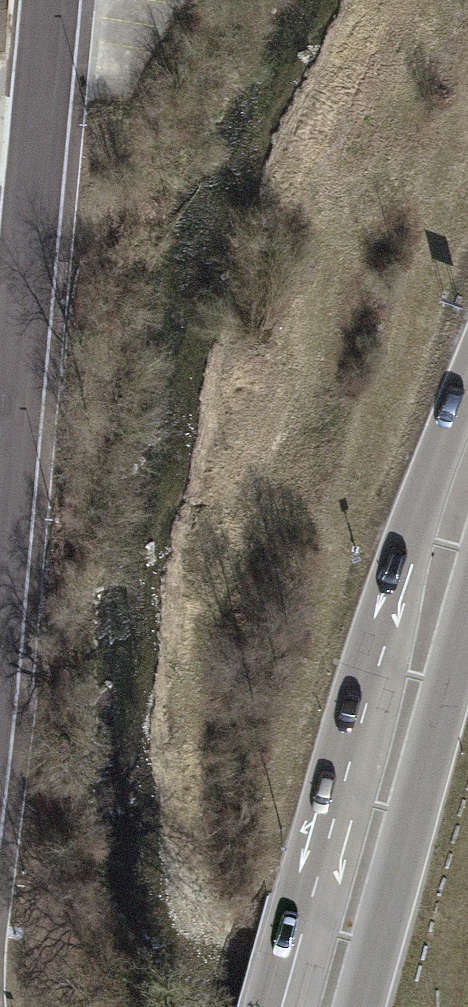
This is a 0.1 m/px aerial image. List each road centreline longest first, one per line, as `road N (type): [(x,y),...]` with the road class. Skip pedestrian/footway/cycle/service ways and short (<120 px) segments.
road 1 (primary): [(467,386),(423,498),(281,1006)]
road 2 (unclassified): [(50,0),(0,542)]
road 3 (primary): [(360,1006),(467,610)]

